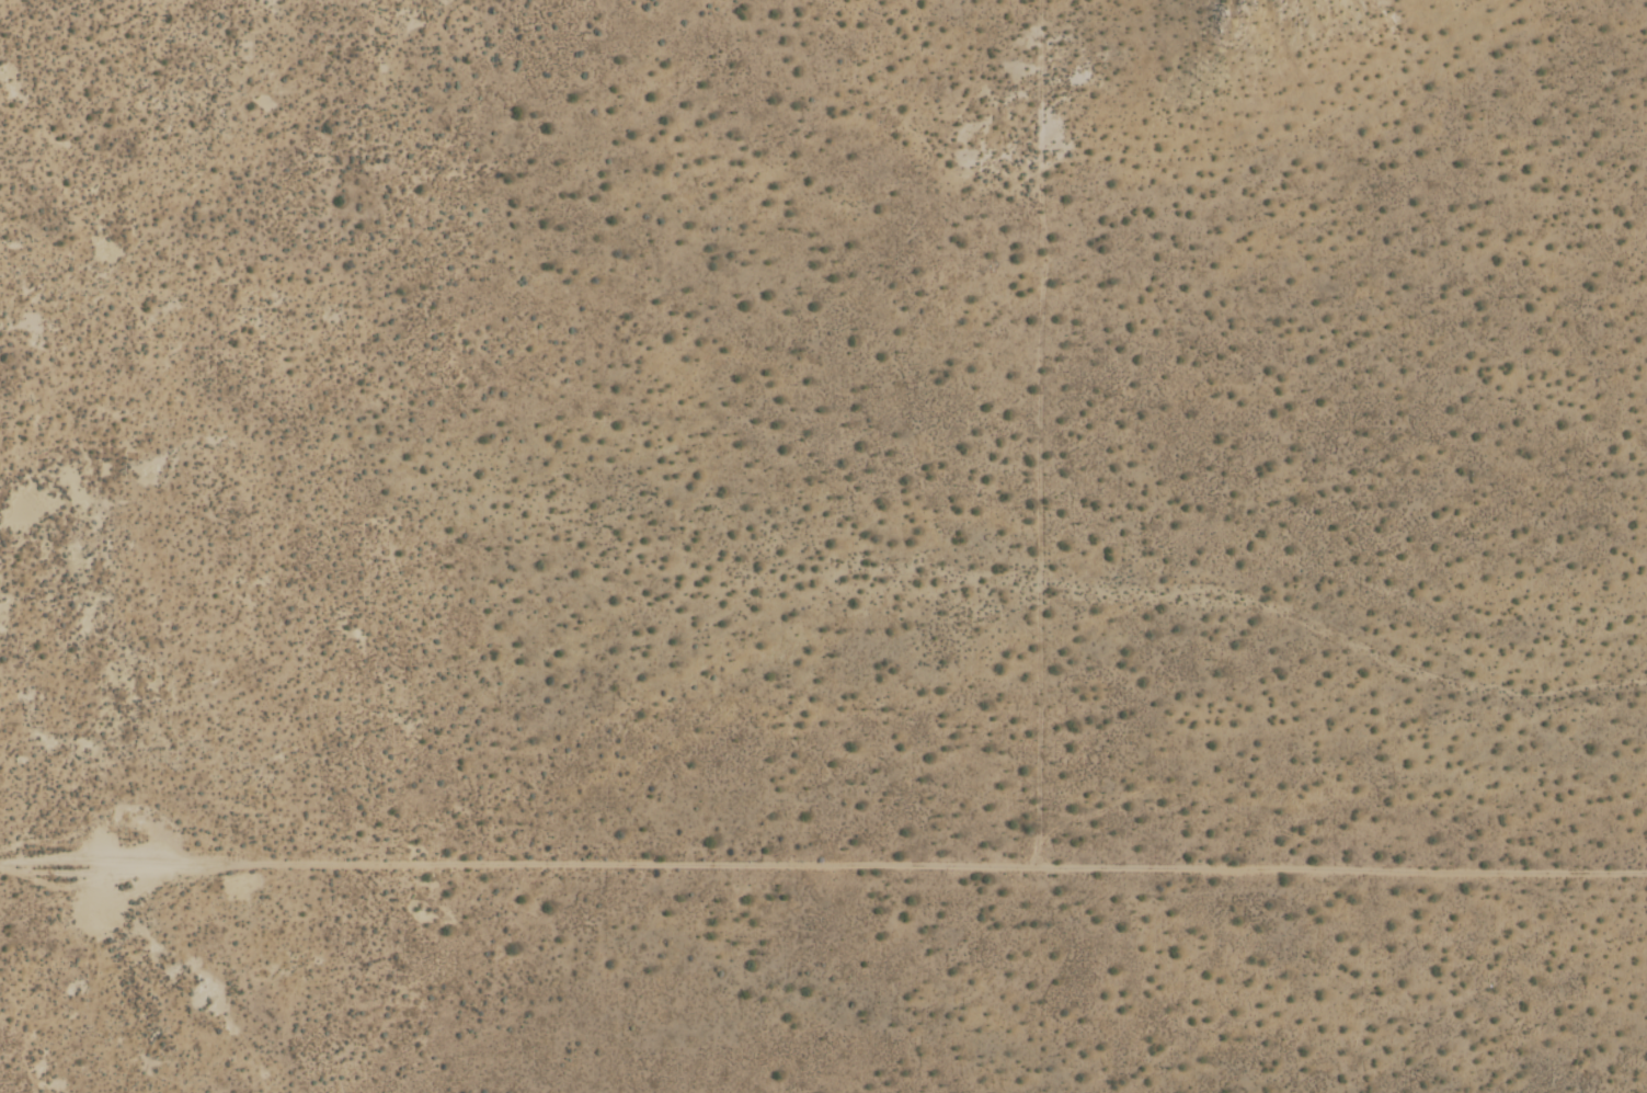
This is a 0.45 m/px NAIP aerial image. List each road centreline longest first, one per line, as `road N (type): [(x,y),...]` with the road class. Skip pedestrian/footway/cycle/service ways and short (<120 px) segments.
road 1 (track): [(1646,871),(0,856)]

